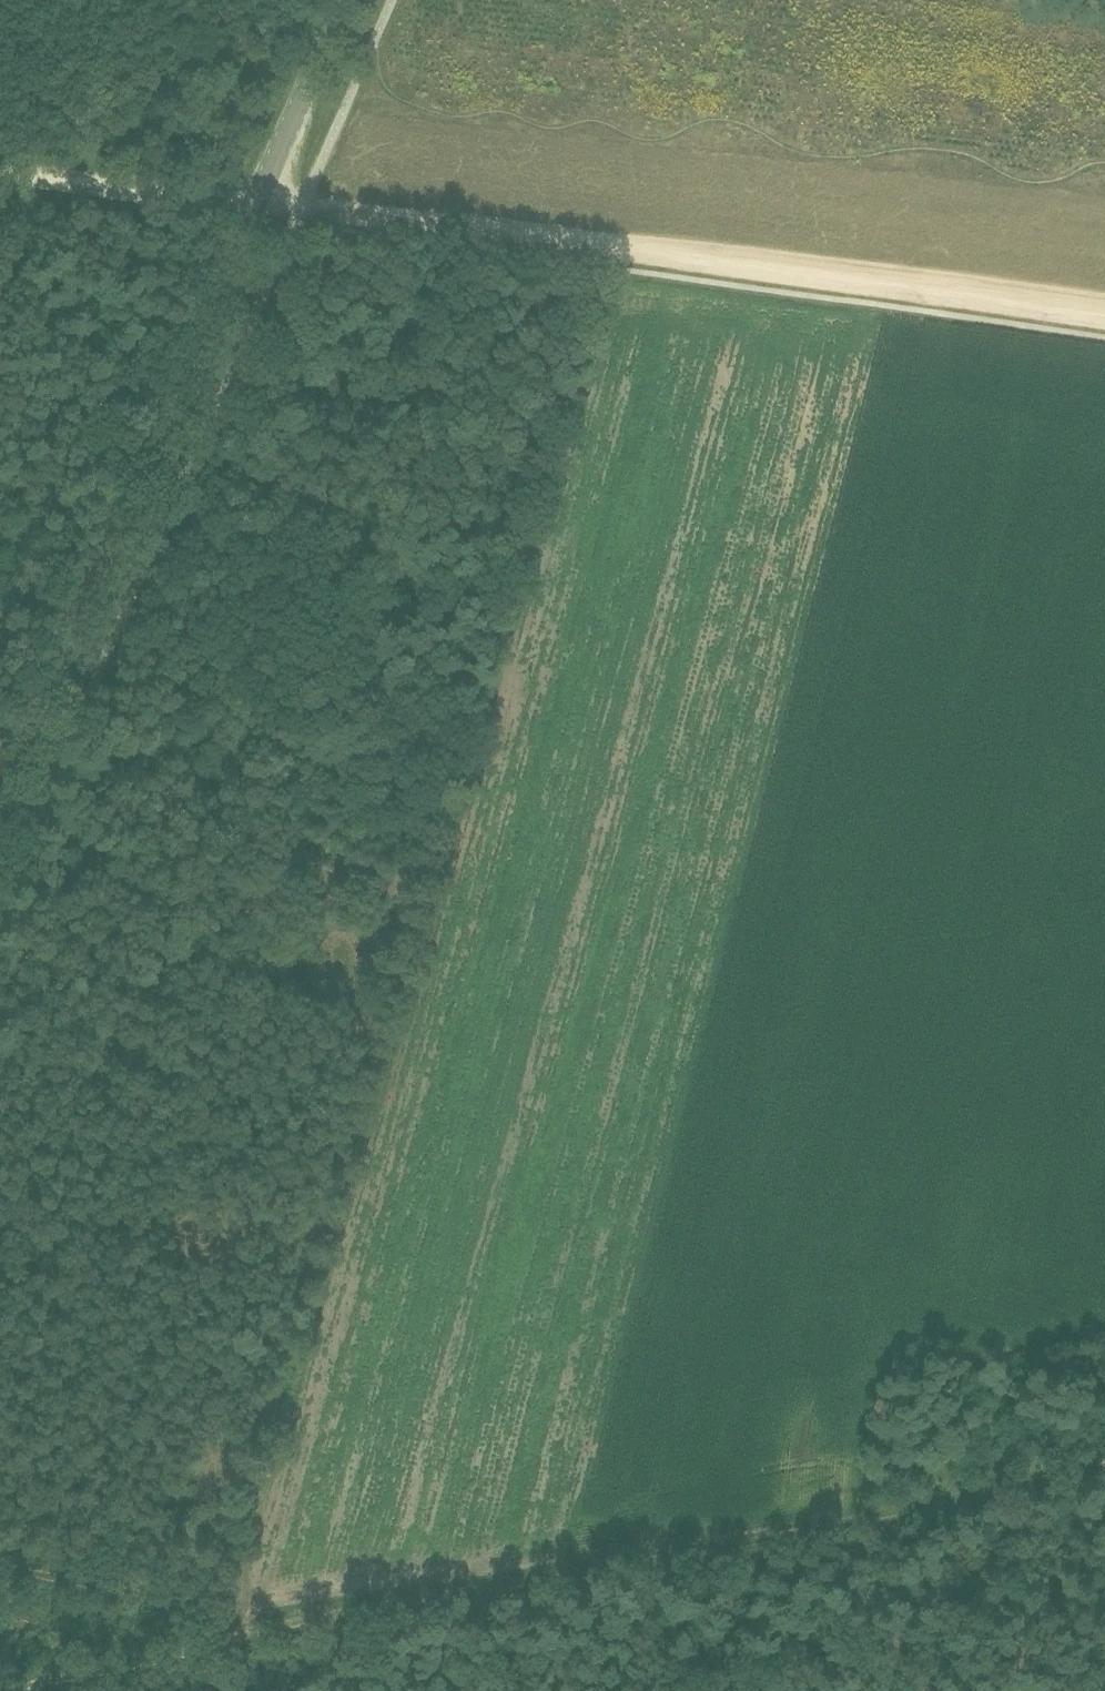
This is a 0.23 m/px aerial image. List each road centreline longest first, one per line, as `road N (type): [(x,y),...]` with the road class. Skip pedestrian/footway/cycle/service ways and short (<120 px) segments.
road 1 (track): [(1104,1474),(865,1522),(712,1569),(268,1635),(0,1575)]
road 2 (track): [(0,168),(1104,320)]
road 3 (tertiary): [(0,785),(348,0)]
road 4 (track): [(826,1534),(1104,1584)]
road 5 (track): [(0,1683),(268,1635)]

